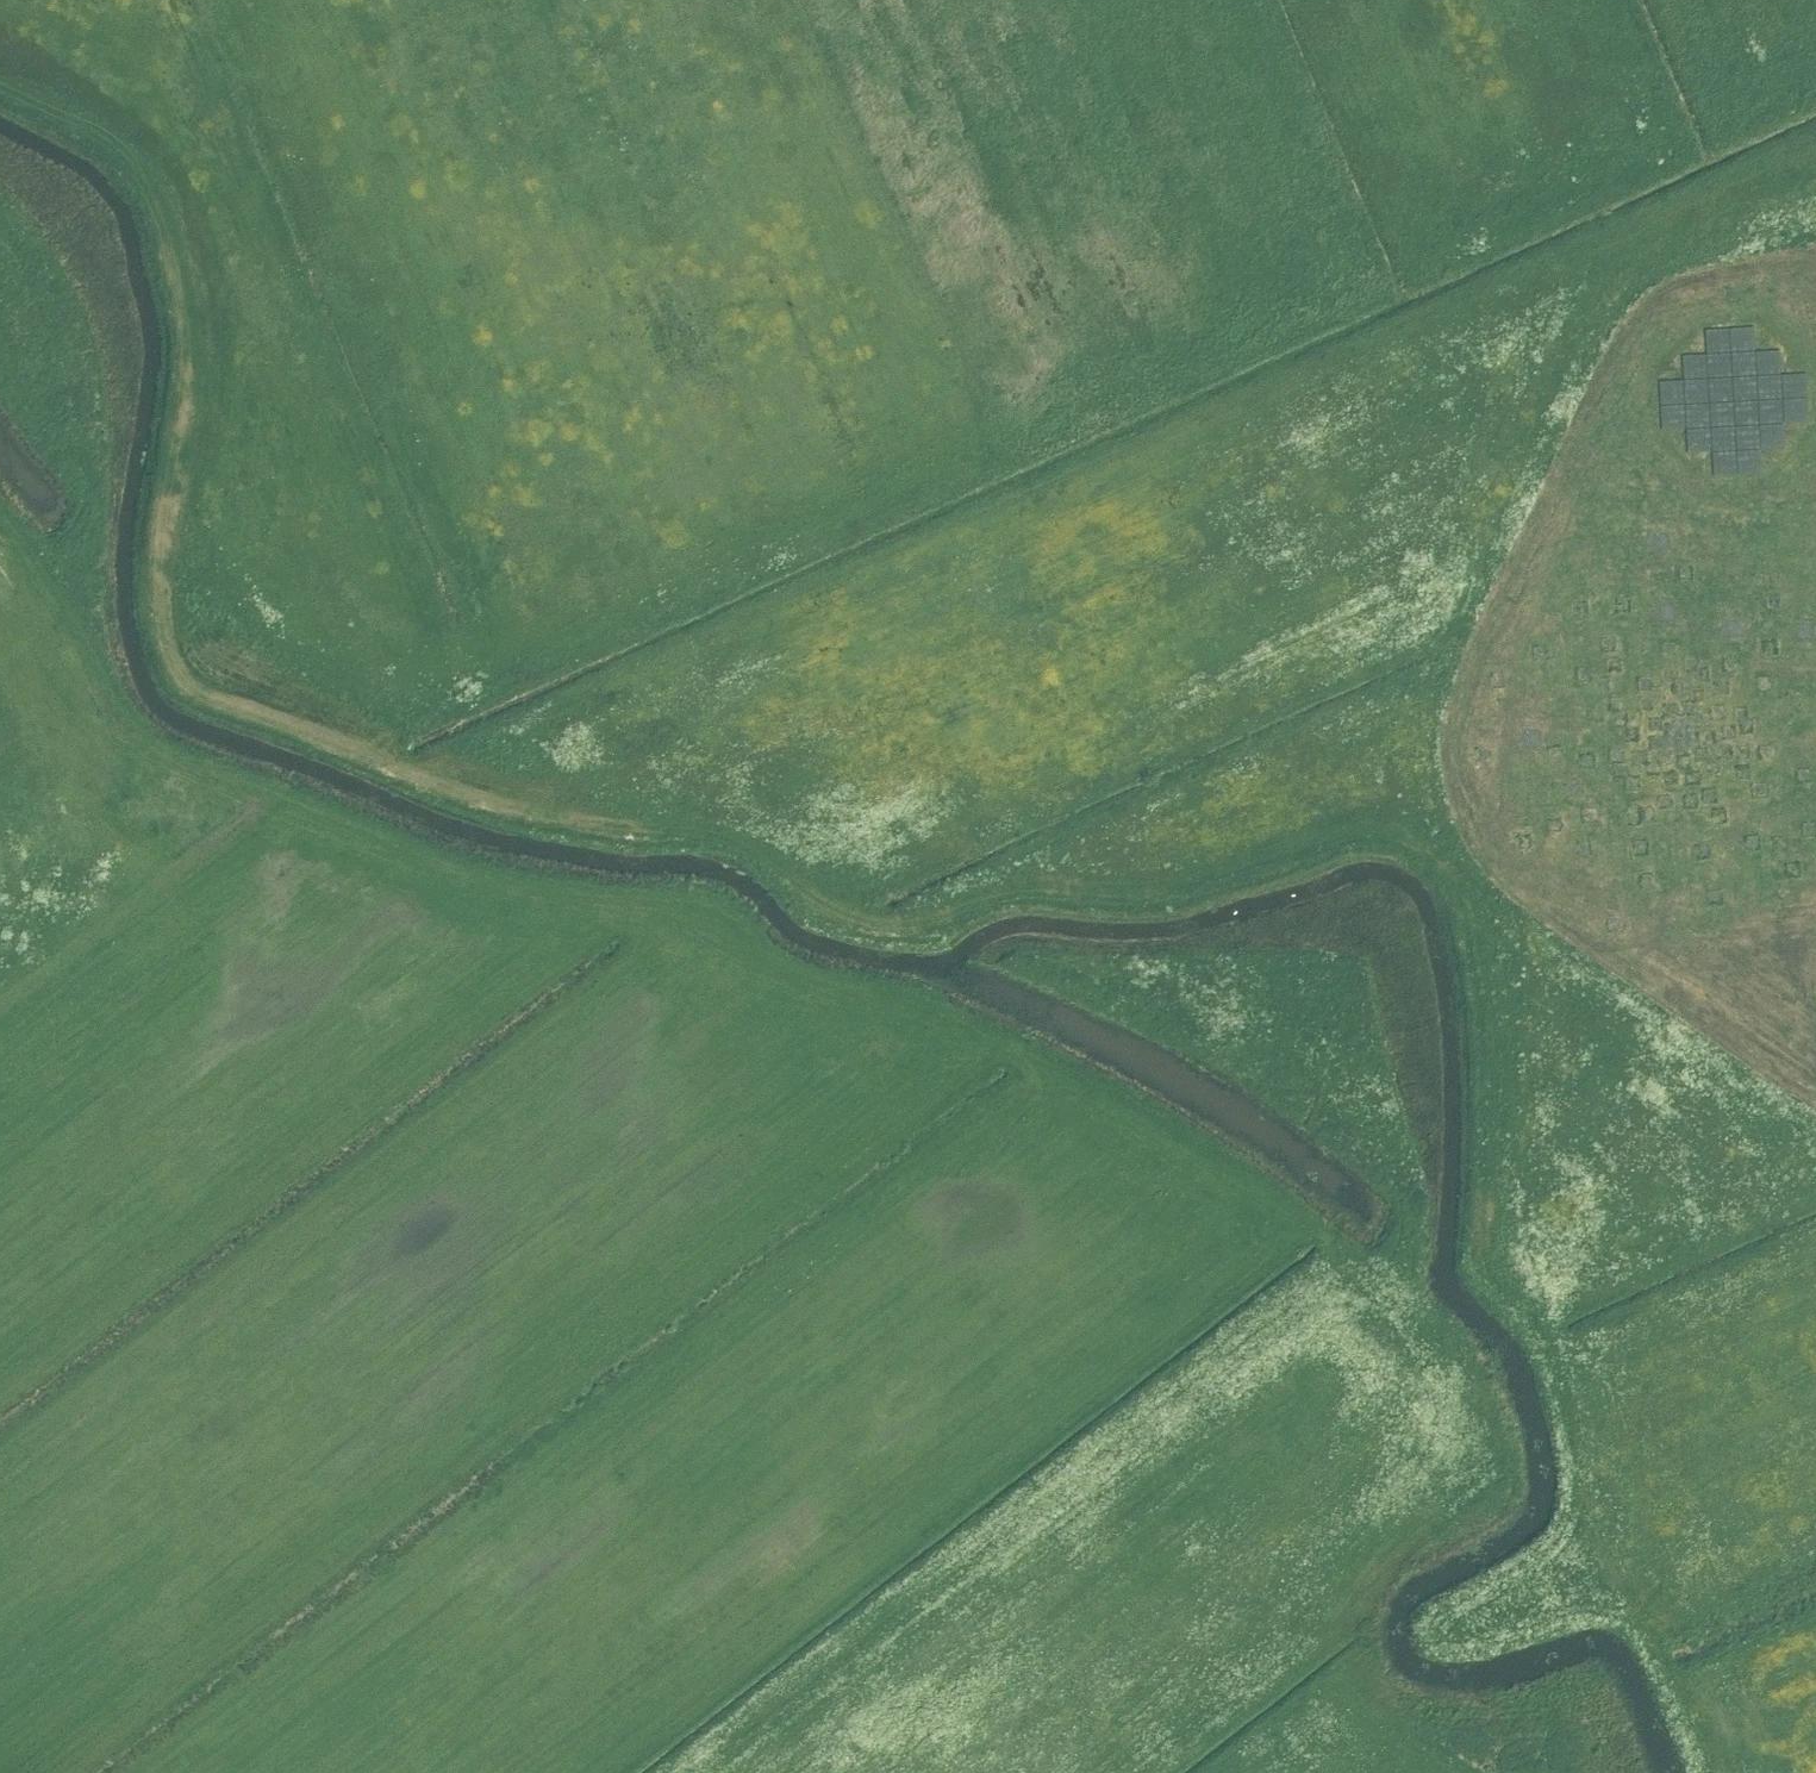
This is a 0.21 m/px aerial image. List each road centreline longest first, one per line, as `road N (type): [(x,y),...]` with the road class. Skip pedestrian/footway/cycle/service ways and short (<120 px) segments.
road 1 (track): [(1815,345),(1779,309),(1746,302),(1679,318),(1650,348),(1477,685),(1487,727),(1536,837),(1815,1050)]

